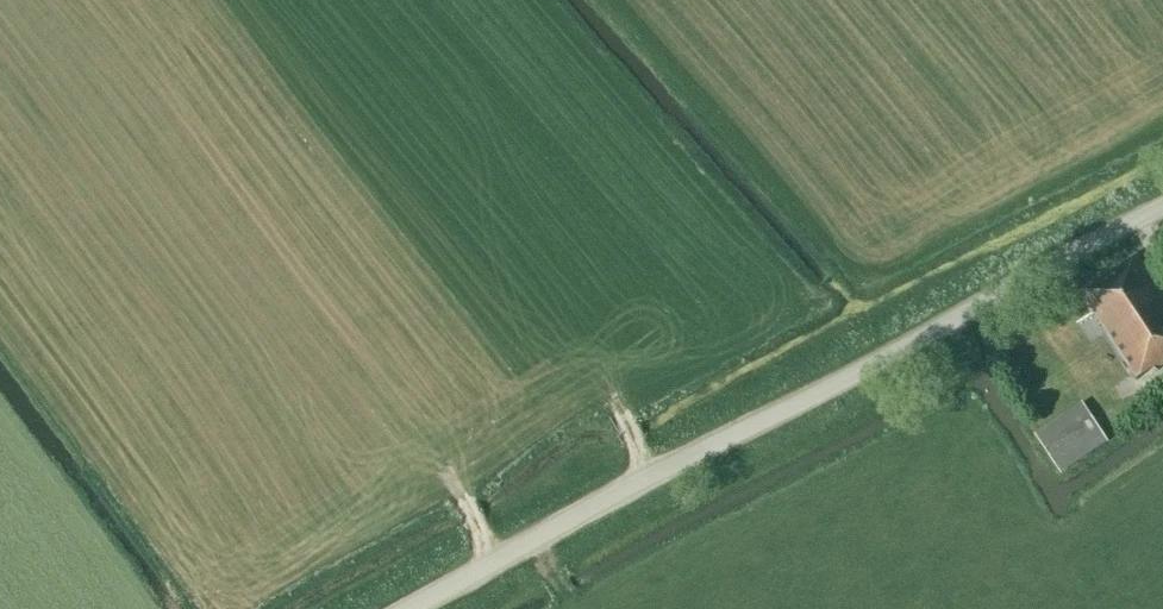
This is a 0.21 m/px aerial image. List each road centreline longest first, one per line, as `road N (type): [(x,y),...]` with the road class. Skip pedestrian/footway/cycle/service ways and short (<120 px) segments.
road 1 (tertiary): [(411,608),(1162,208)]

